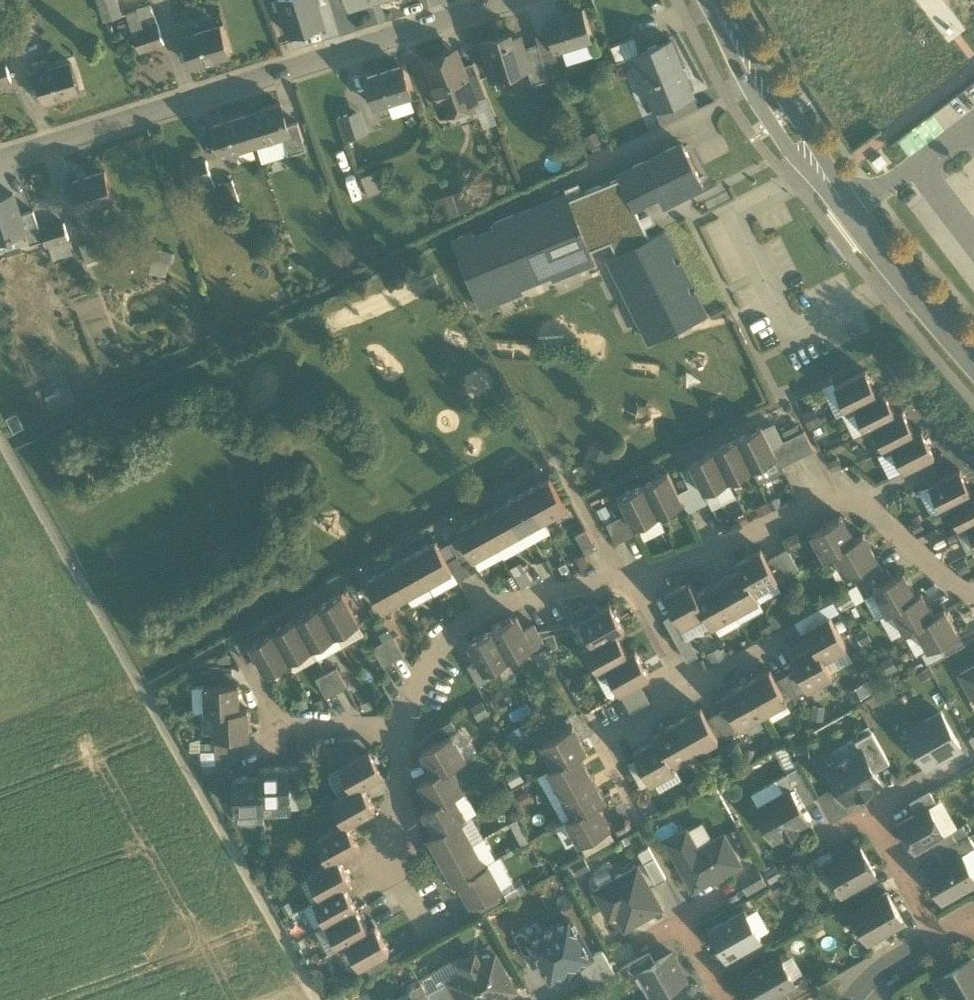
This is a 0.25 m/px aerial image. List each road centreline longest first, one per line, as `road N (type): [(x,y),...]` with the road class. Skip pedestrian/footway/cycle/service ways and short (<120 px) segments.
road 1 (track): [(0,437),(318,999)]
road 2 (residential): [(0,158),(502,0)]
road 3 (residential): [(973,602),(857,500),(837,493),(627,580)]
road 4 (residential): [(627,580),(492,606),(438,652),(400,728)]
road 5 (tertiary): [(709,0),(777,131),(847,211)]
road 6 (tertiary): [(847,211),(796,115),(717,0)]
road 7 (residential): [(400,728),(396,854),(421,929)]
road 8 (tertiary): [(973,360),(847,211)]
road 9 (residential): [(639,815),(599,740),(691,693)]
road 10 (residential): [(937,940),(866,820)]
road 11 (residential): [(627,580),(691,693)]
road 12 (residential): [(400,728),(274,725)]

